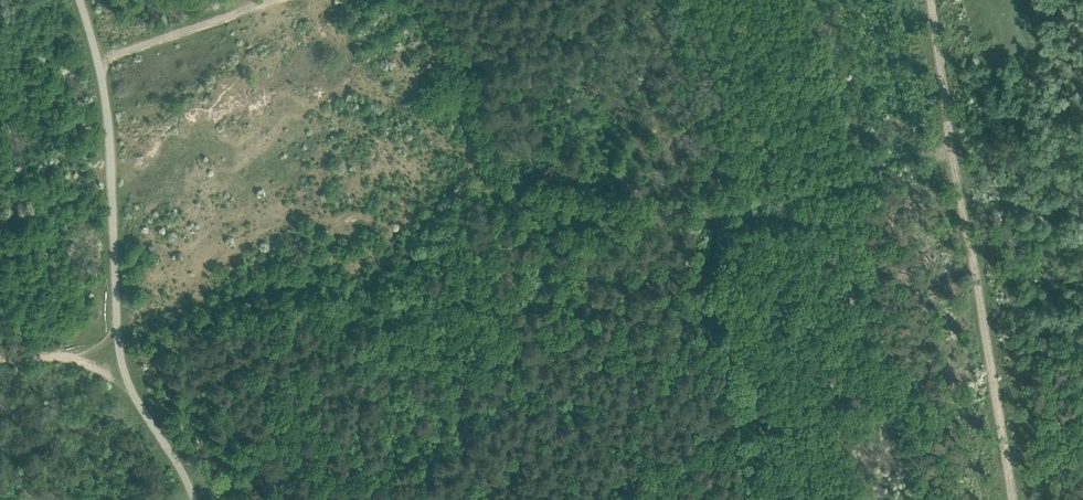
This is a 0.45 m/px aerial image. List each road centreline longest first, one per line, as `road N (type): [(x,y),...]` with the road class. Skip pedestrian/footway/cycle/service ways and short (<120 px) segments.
road 1 (track): [(925,0),(1007,499)]

